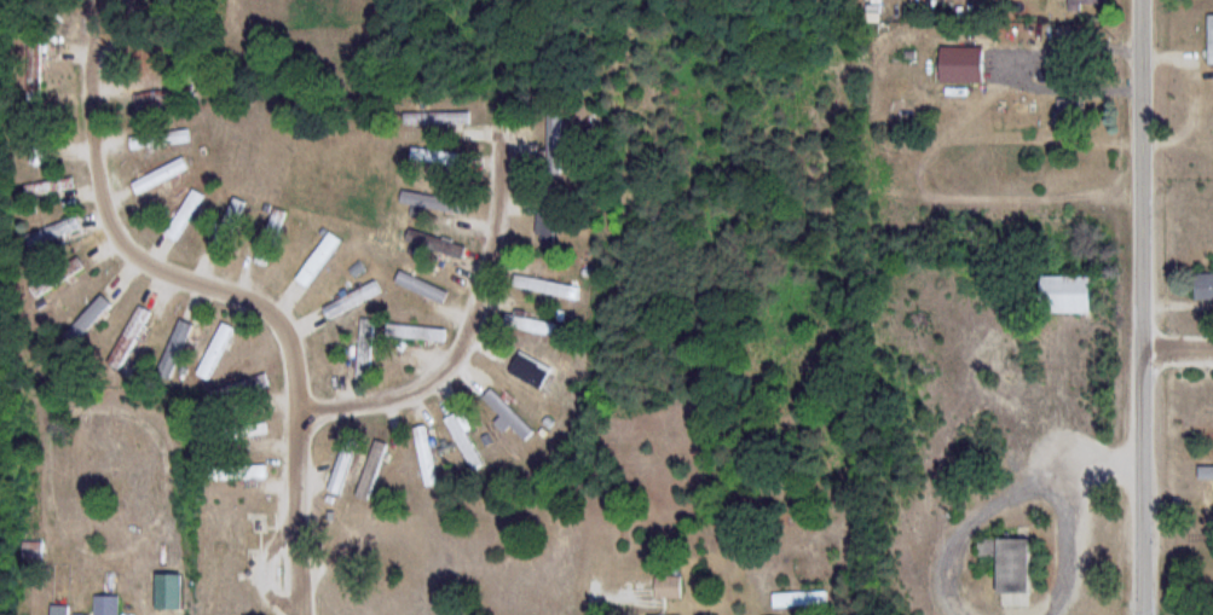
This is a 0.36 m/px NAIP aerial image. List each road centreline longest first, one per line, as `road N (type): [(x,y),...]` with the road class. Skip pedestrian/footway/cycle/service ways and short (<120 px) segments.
road 1 (residential): [(1143,614),(1140,0)]
road 2 (residential): [(298,428),(295,338),(266,303),(160,267),(121,234),(102,185),(98,124)]
road 3 (residential): [(298,428),(433,377),(462,350),(487,279),(501,146)]
road 4 (residential): [(298,614),(298,428)]

